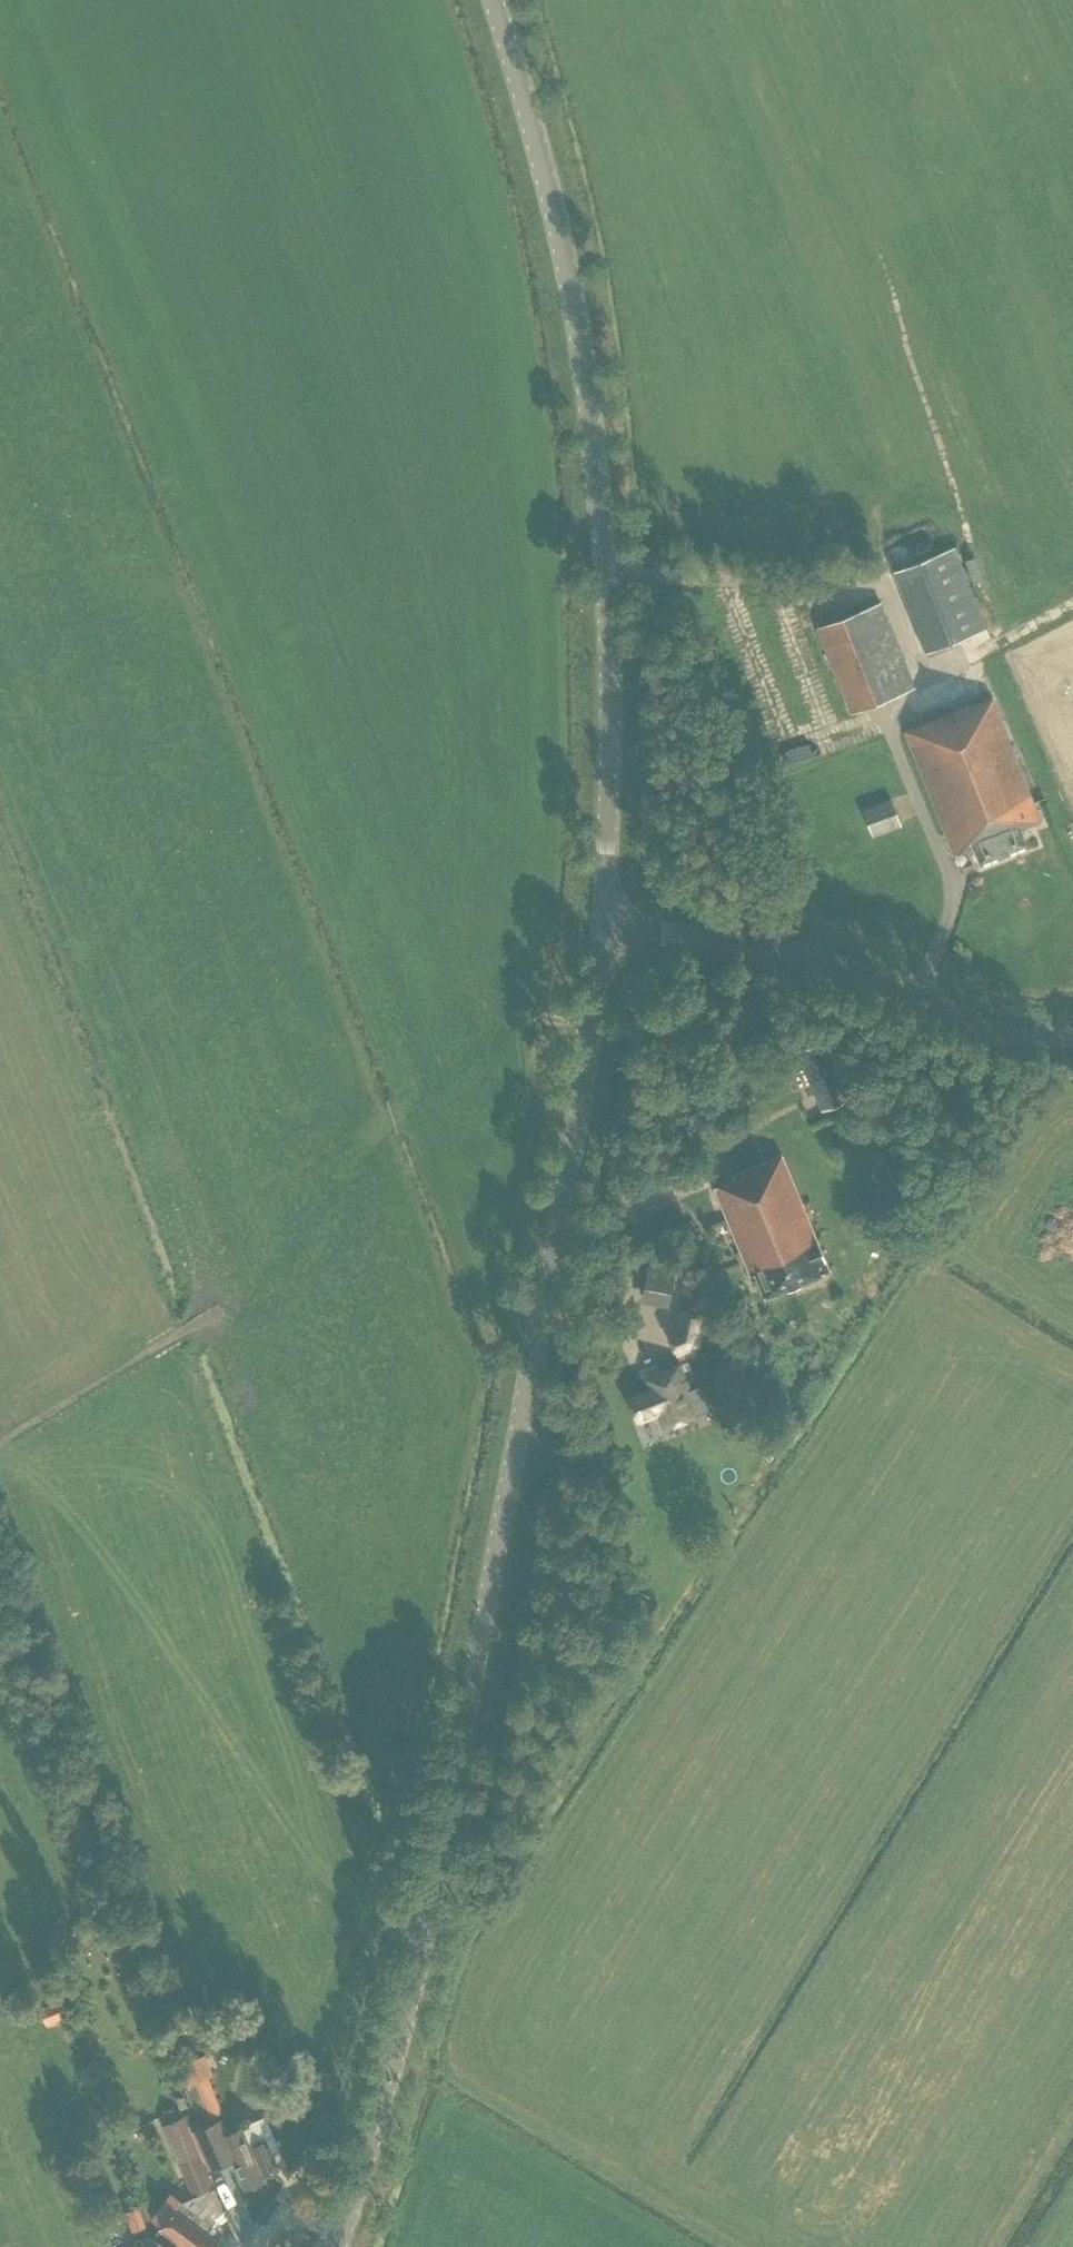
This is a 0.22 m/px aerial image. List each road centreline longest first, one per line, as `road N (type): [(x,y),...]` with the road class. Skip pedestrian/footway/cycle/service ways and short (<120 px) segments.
road 1 (unclassified): [(345,2226),(370,2153),(488,1634),(613,932)]
road 2 (unclassified): [(613,932),(618,673),(602,449),(583,303),(501,0)]
road 3 (unclassified): [(613,932),(859,973),(1027,1039),(1072,1034)]

